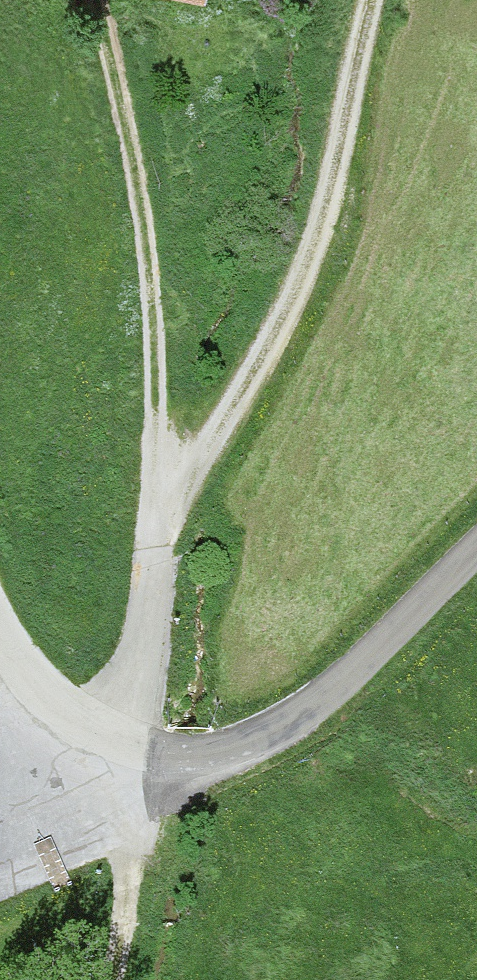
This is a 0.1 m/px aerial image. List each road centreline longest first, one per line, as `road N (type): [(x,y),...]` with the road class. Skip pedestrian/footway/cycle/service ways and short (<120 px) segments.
road 1 (track): [(101,0),(152,244),(172,496),(159,552),(115,979)]
road 2 (unclassified): [(476,561),(401,641),(260,735),(144,743),(64,715),(0,639)]
road 3 (track): [(172,496),(277,349),(339,213),(378,0)]

